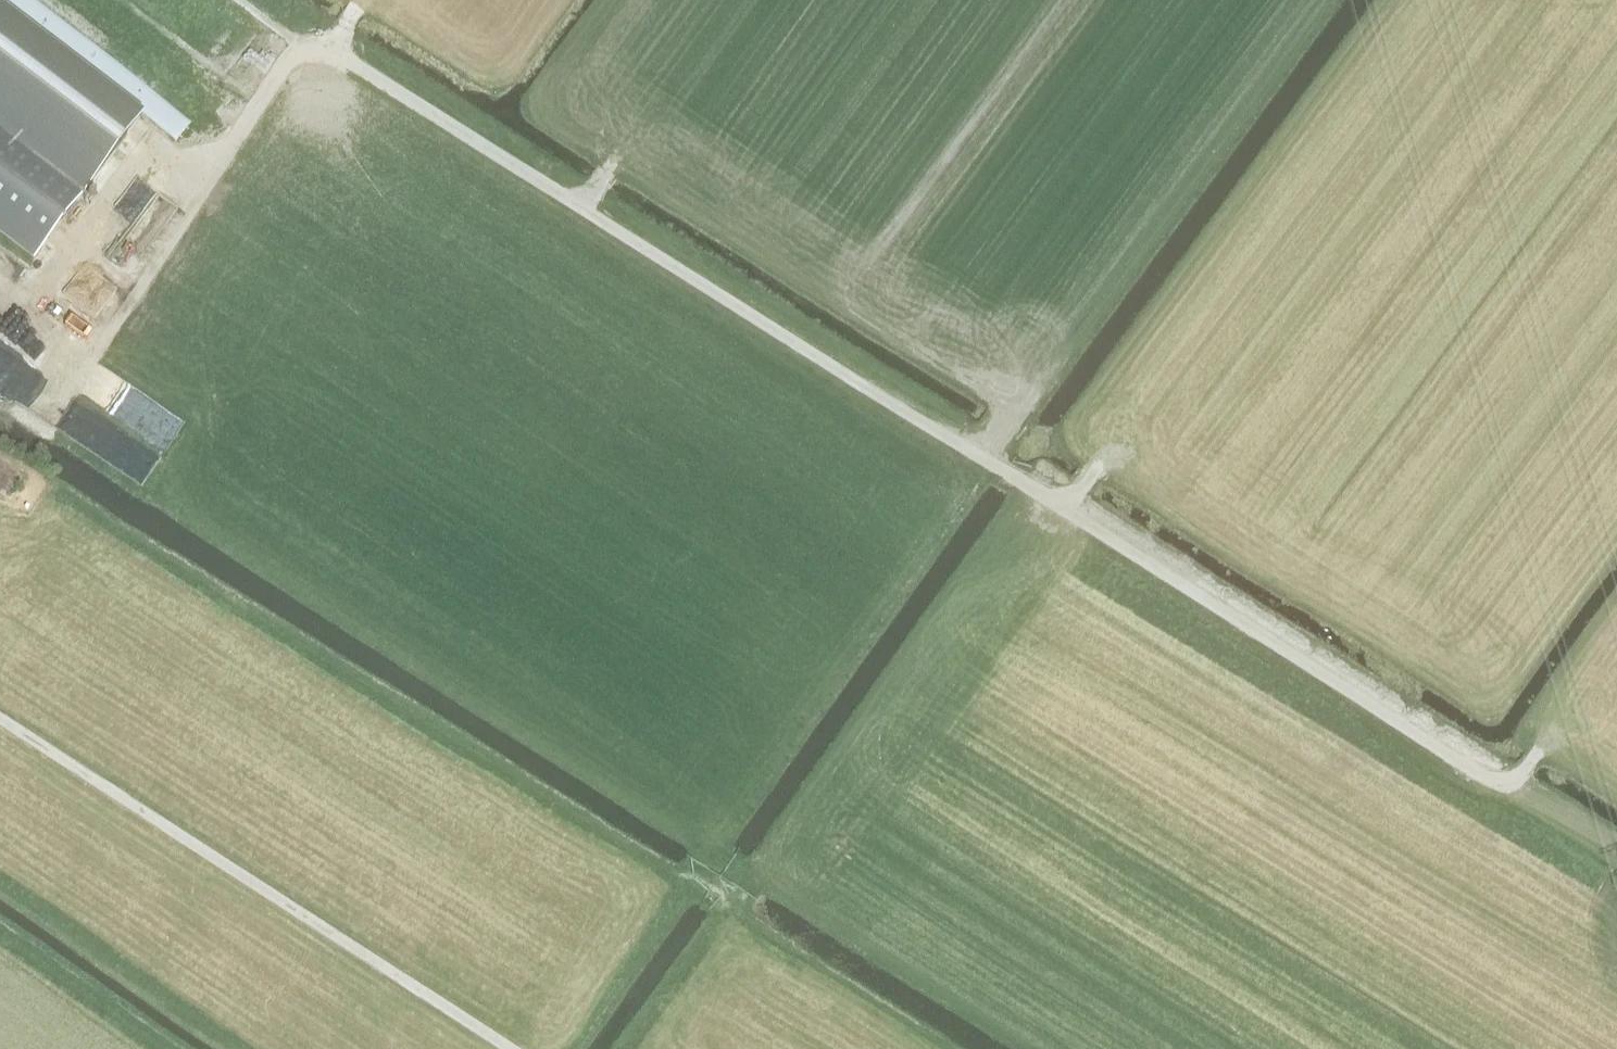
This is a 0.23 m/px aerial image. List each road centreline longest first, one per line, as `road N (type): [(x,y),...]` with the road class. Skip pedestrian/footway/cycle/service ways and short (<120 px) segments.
road 1 (track): [(1538,751),(1522,773),(1487,777),(330,55),(295,60),(280,71),(51,404),(0,371)]
road 2 (track): [(511,1048),(0,718)]

